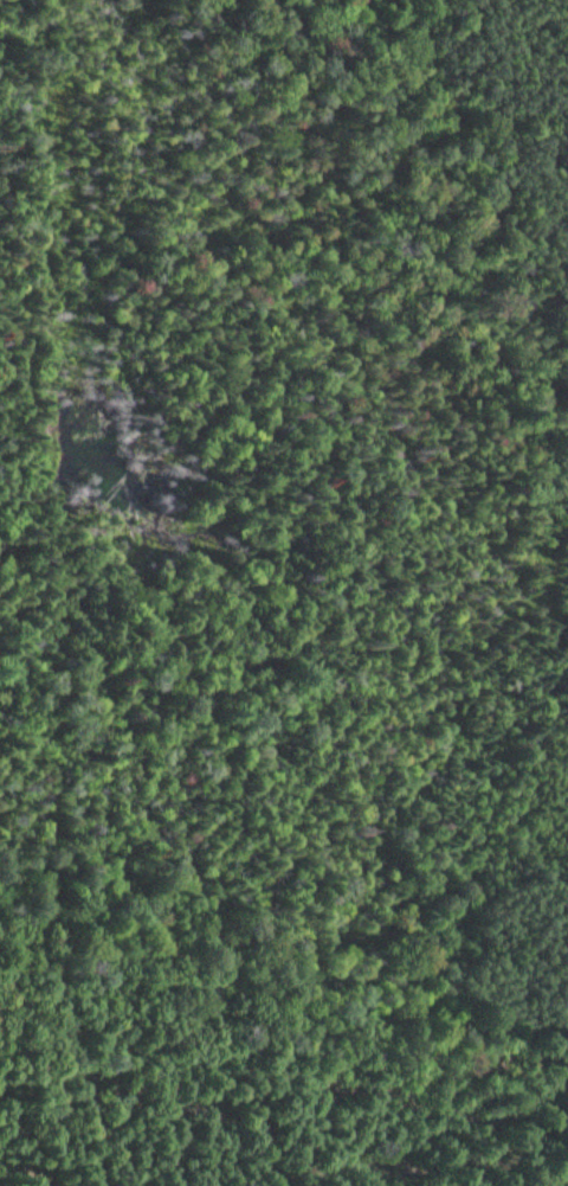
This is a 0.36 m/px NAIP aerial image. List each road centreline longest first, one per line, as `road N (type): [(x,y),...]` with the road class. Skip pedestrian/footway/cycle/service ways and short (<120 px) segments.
road 1 (track): [(531,0),(514,440),(514,1185)]
road 2 (track): [(53,1185),(47,0)]

